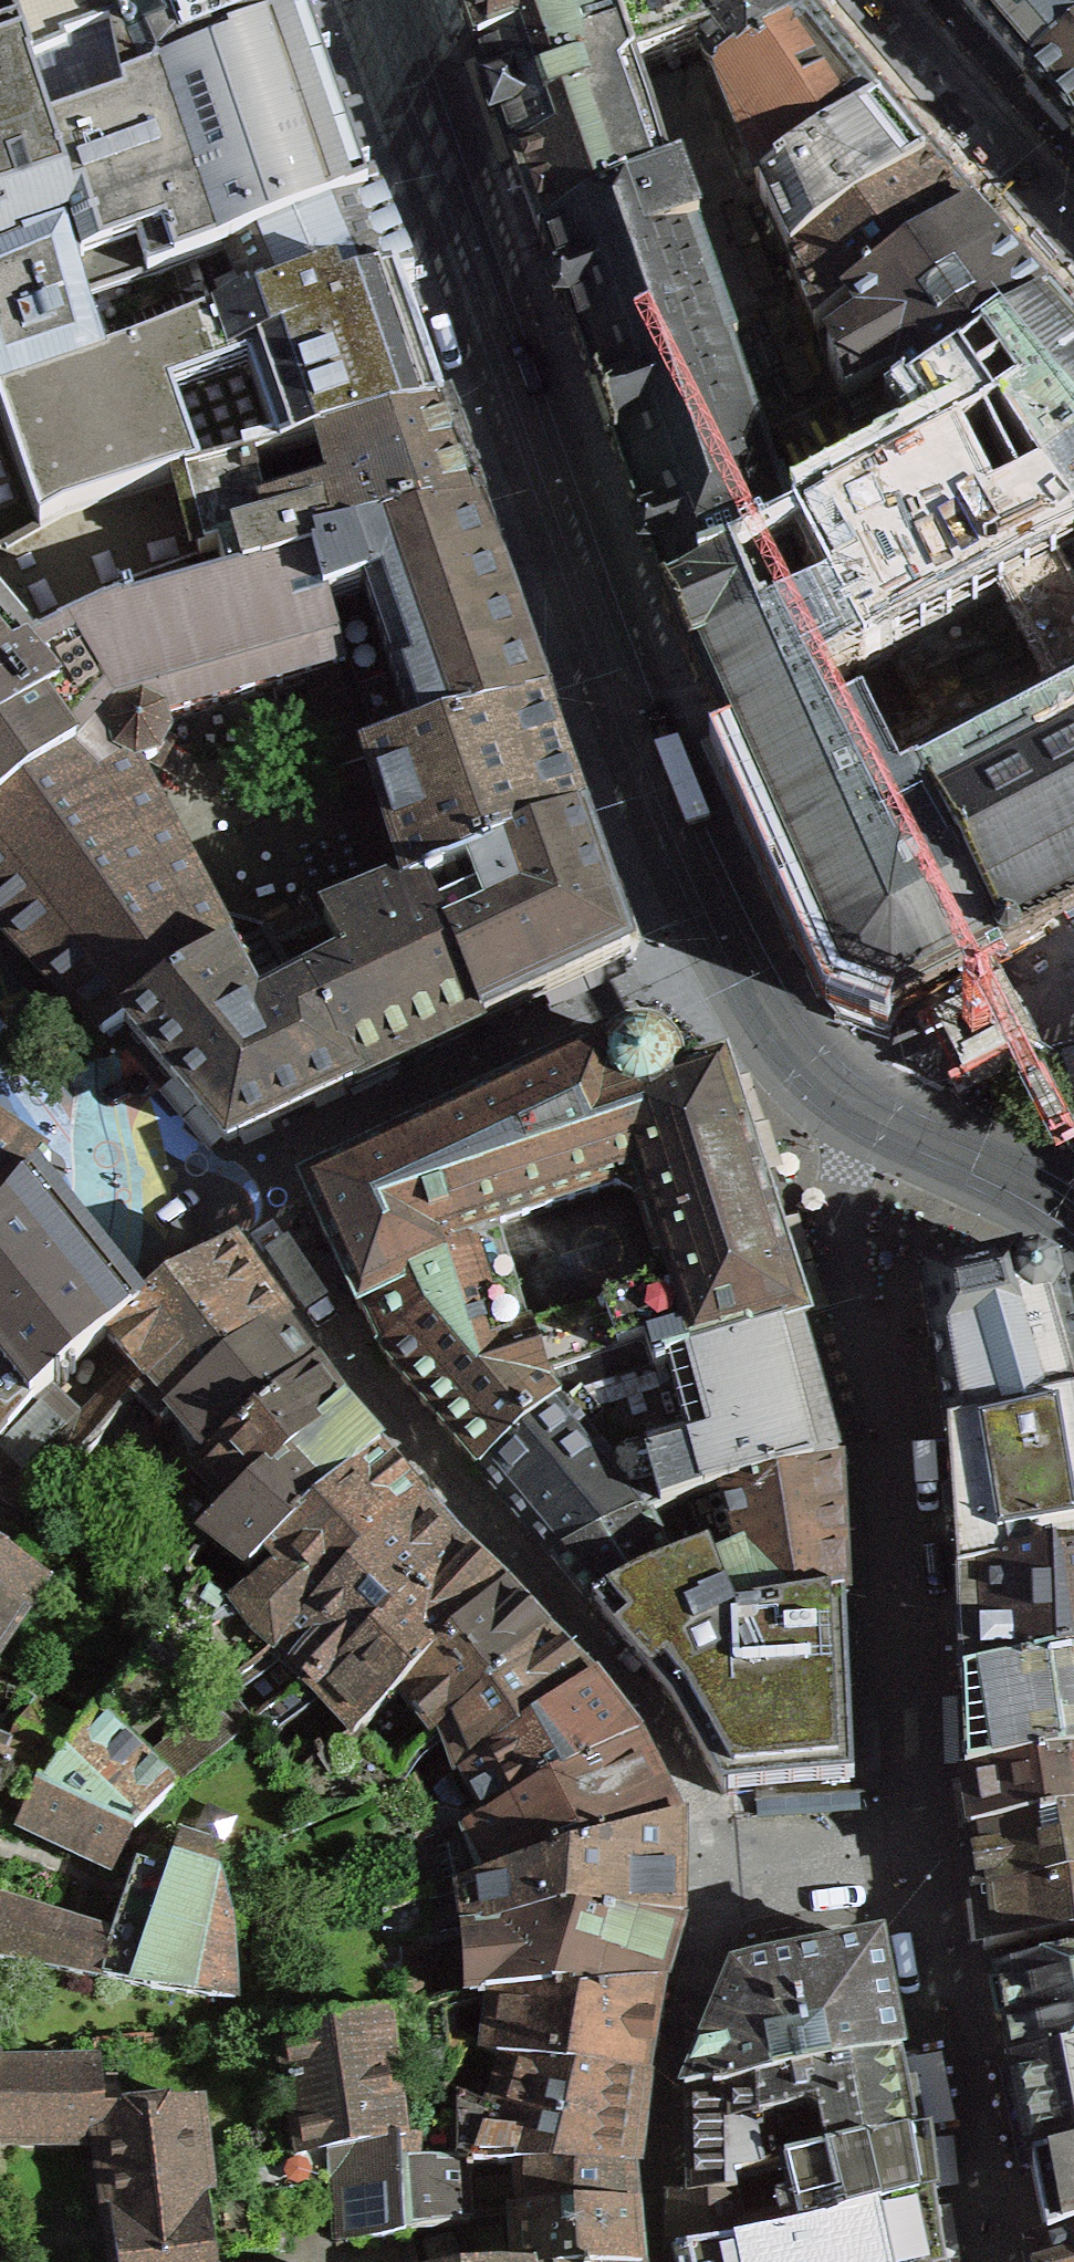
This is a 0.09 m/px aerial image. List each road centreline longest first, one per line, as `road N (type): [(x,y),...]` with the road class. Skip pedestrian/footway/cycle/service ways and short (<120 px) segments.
road 1 (unclassified): [(847,1100),(812,1067),(742,955),(640,747),(382,0)]
road 2 (residential): [(1073,1220),(1020,1182),(847,1100)]
road 3 (unclassified): [(1073,993),(847,1100)]

